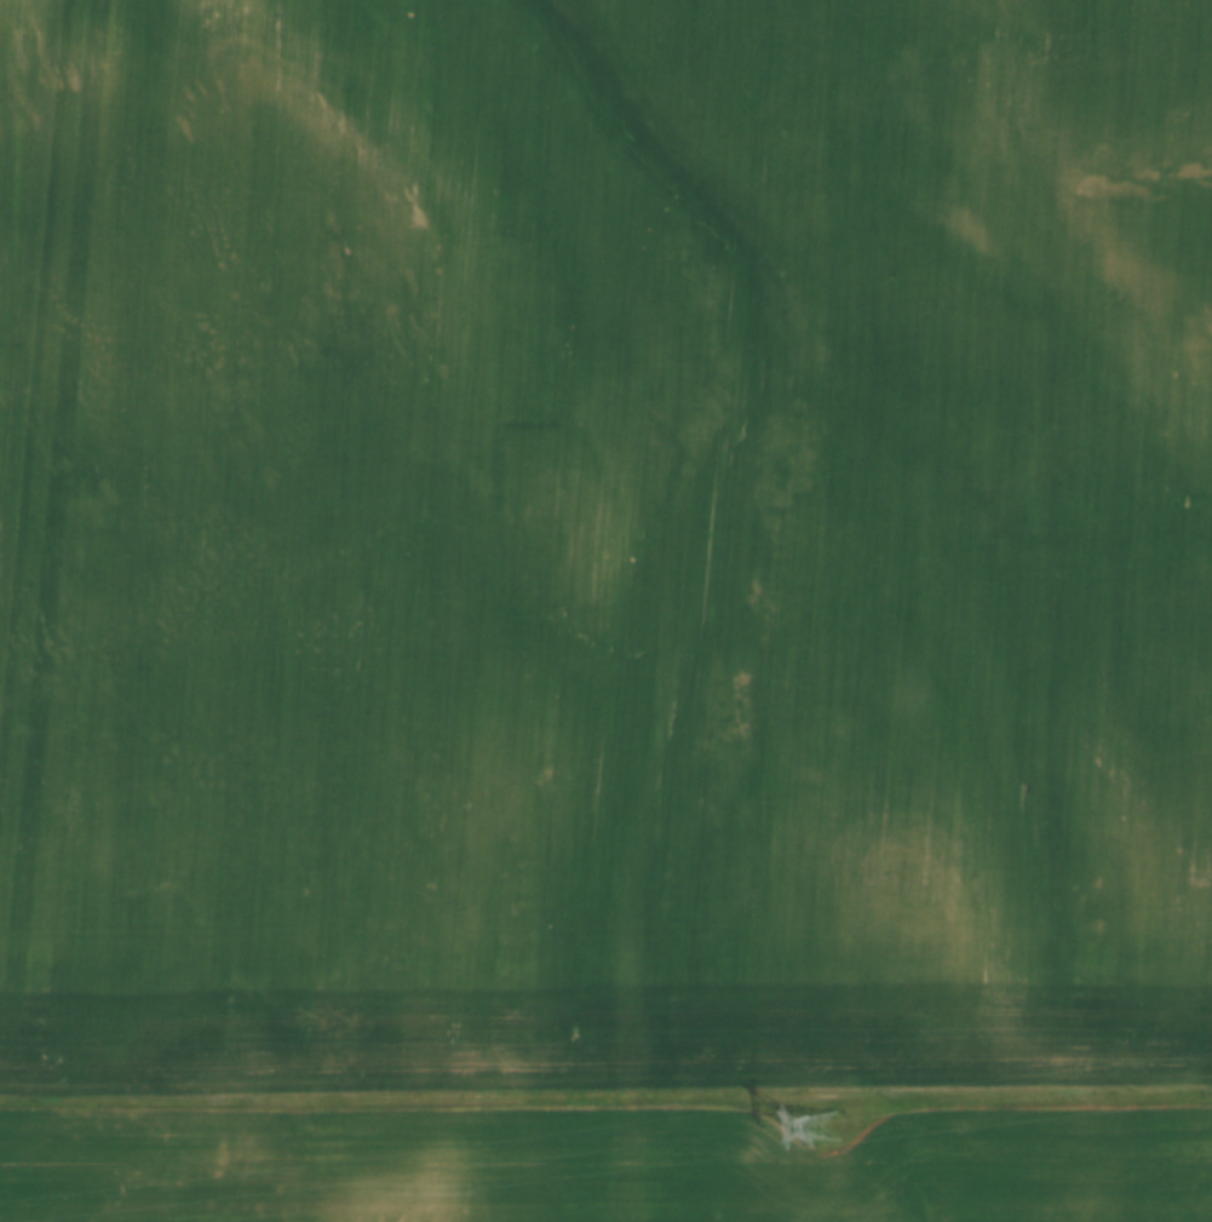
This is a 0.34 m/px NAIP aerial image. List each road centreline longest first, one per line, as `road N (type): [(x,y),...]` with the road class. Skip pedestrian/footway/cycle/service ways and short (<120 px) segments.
road 1 (track): [(1211,1097),(0,1100)]

